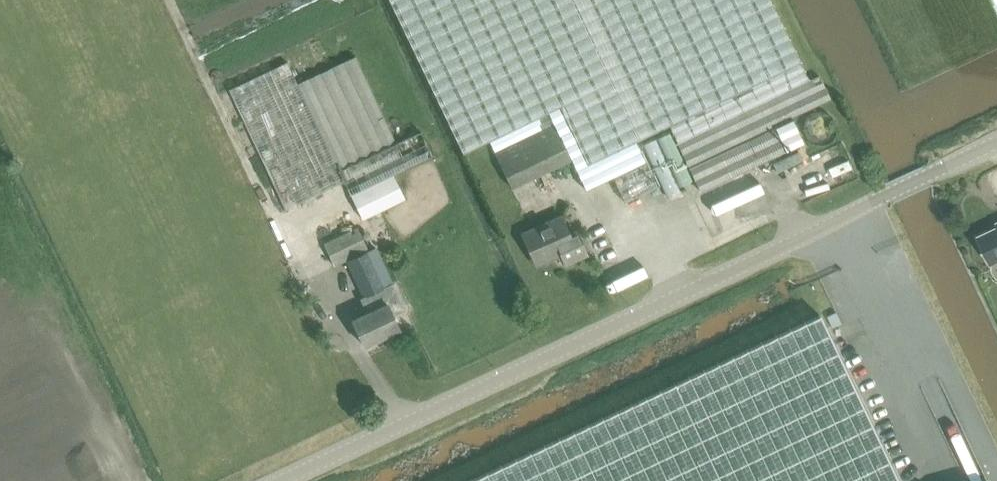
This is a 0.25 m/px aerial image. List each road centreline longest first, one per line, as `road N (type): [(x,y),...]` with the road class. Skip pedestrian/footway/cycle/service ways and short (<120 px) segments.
road 1 (unclassified): [(275,480),(996,141)]

